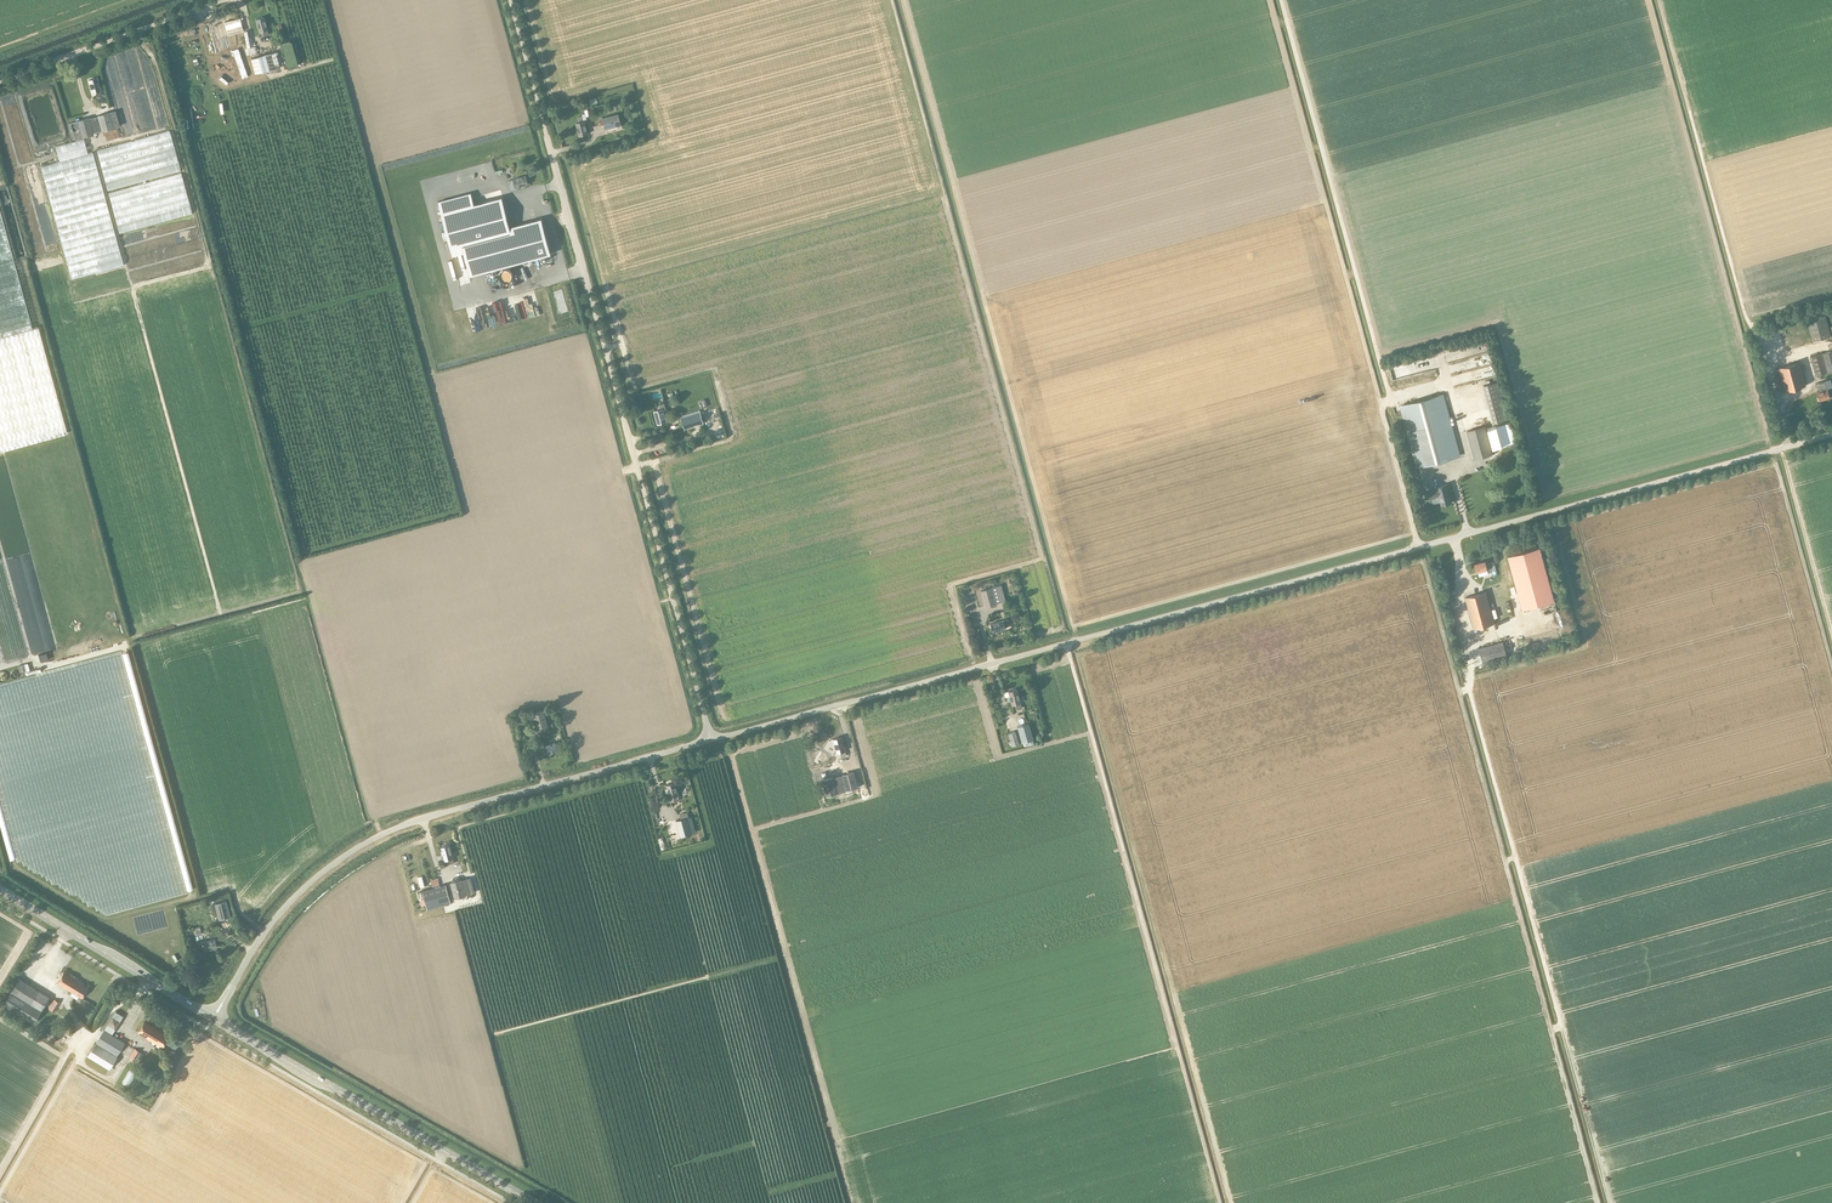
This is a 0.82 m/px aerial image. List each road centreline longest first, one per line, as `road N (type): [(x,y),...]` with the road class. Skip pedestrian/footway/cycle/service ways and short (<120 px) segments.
road 1 (unclassified): [(711,740),(1831,435)]
road 2 (unclassified): [(509,0),(711,740)]
road 3 (unclassified): [(222,1003),(282,910),(364,844),(414,821),(711,740)]
road 4 (primary): [(534,1202),(217,1021)]
road 5 (primary): [(210,1017),(0,890)]
road 6 (unclassified): [(0,82),(223,0)]

